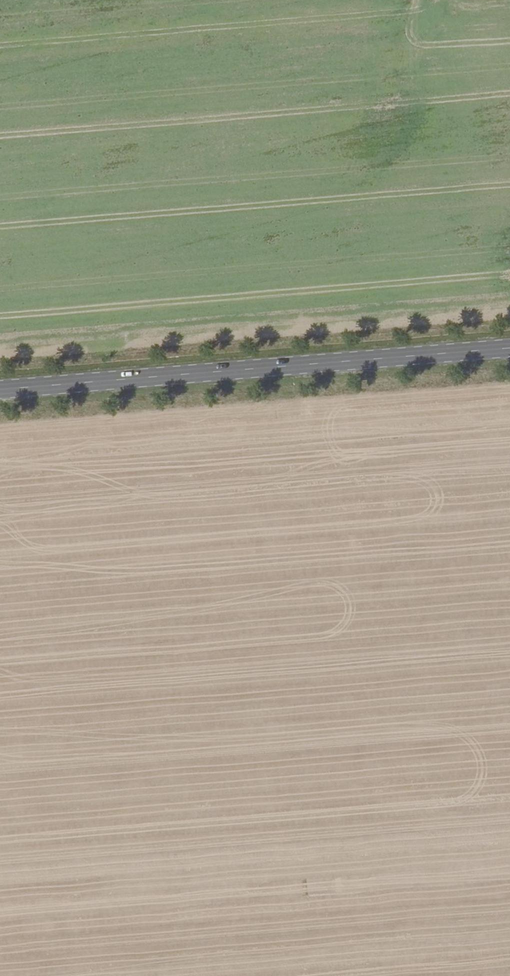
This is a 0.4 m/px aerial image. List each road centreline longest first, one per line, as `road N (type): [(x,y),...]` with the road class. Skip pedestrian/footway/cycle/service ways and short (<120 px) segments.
road 1 (primary): [(0,387),(509,347)]

